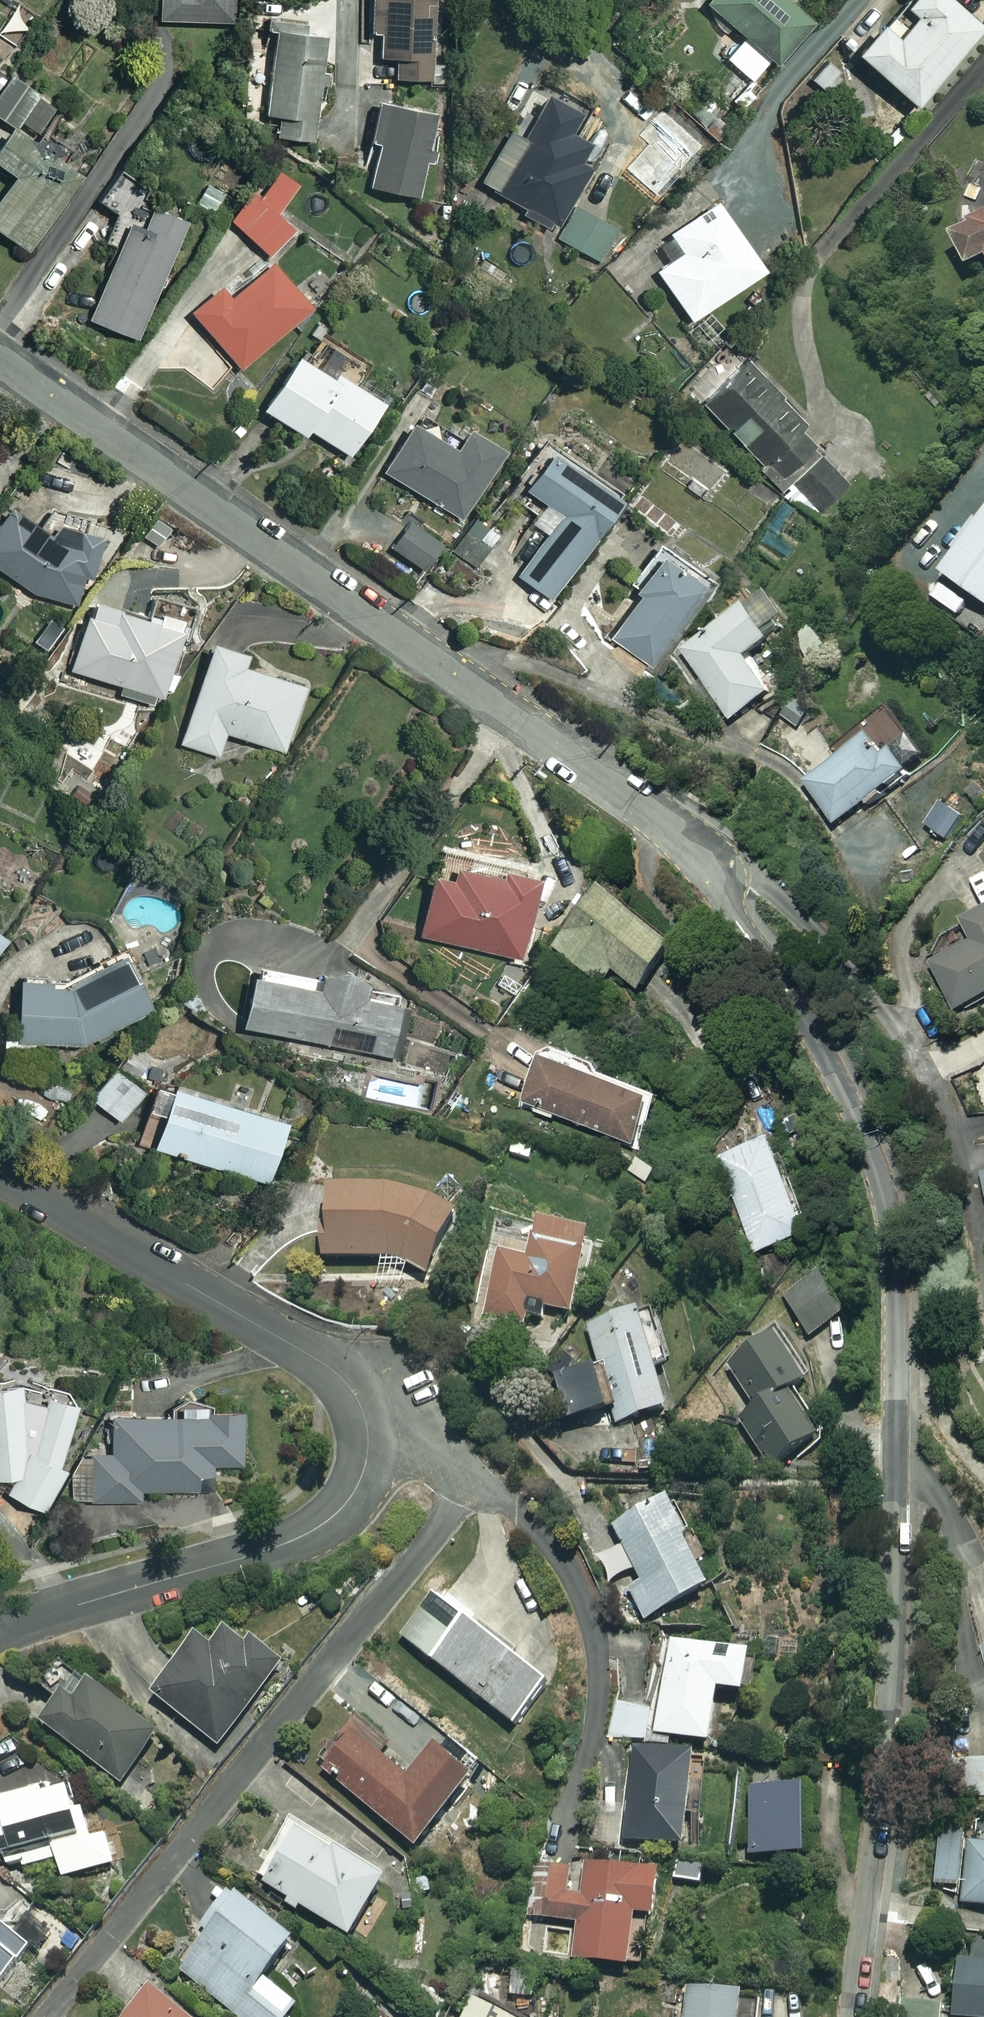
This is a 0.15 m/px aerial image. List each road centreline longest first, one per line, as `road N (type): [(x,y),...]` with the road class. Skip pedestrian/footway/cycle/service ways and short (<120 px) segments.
road 1 (residential): [(0,354),(680,833),(851,1110),(891,1236),(896,1484),(889,1688),(852,2016)]
road 2 (residential): [(0,1634),(306,1535),(334,1516),(359,1483),(369,1432),(336,1372),(0,1174)]

